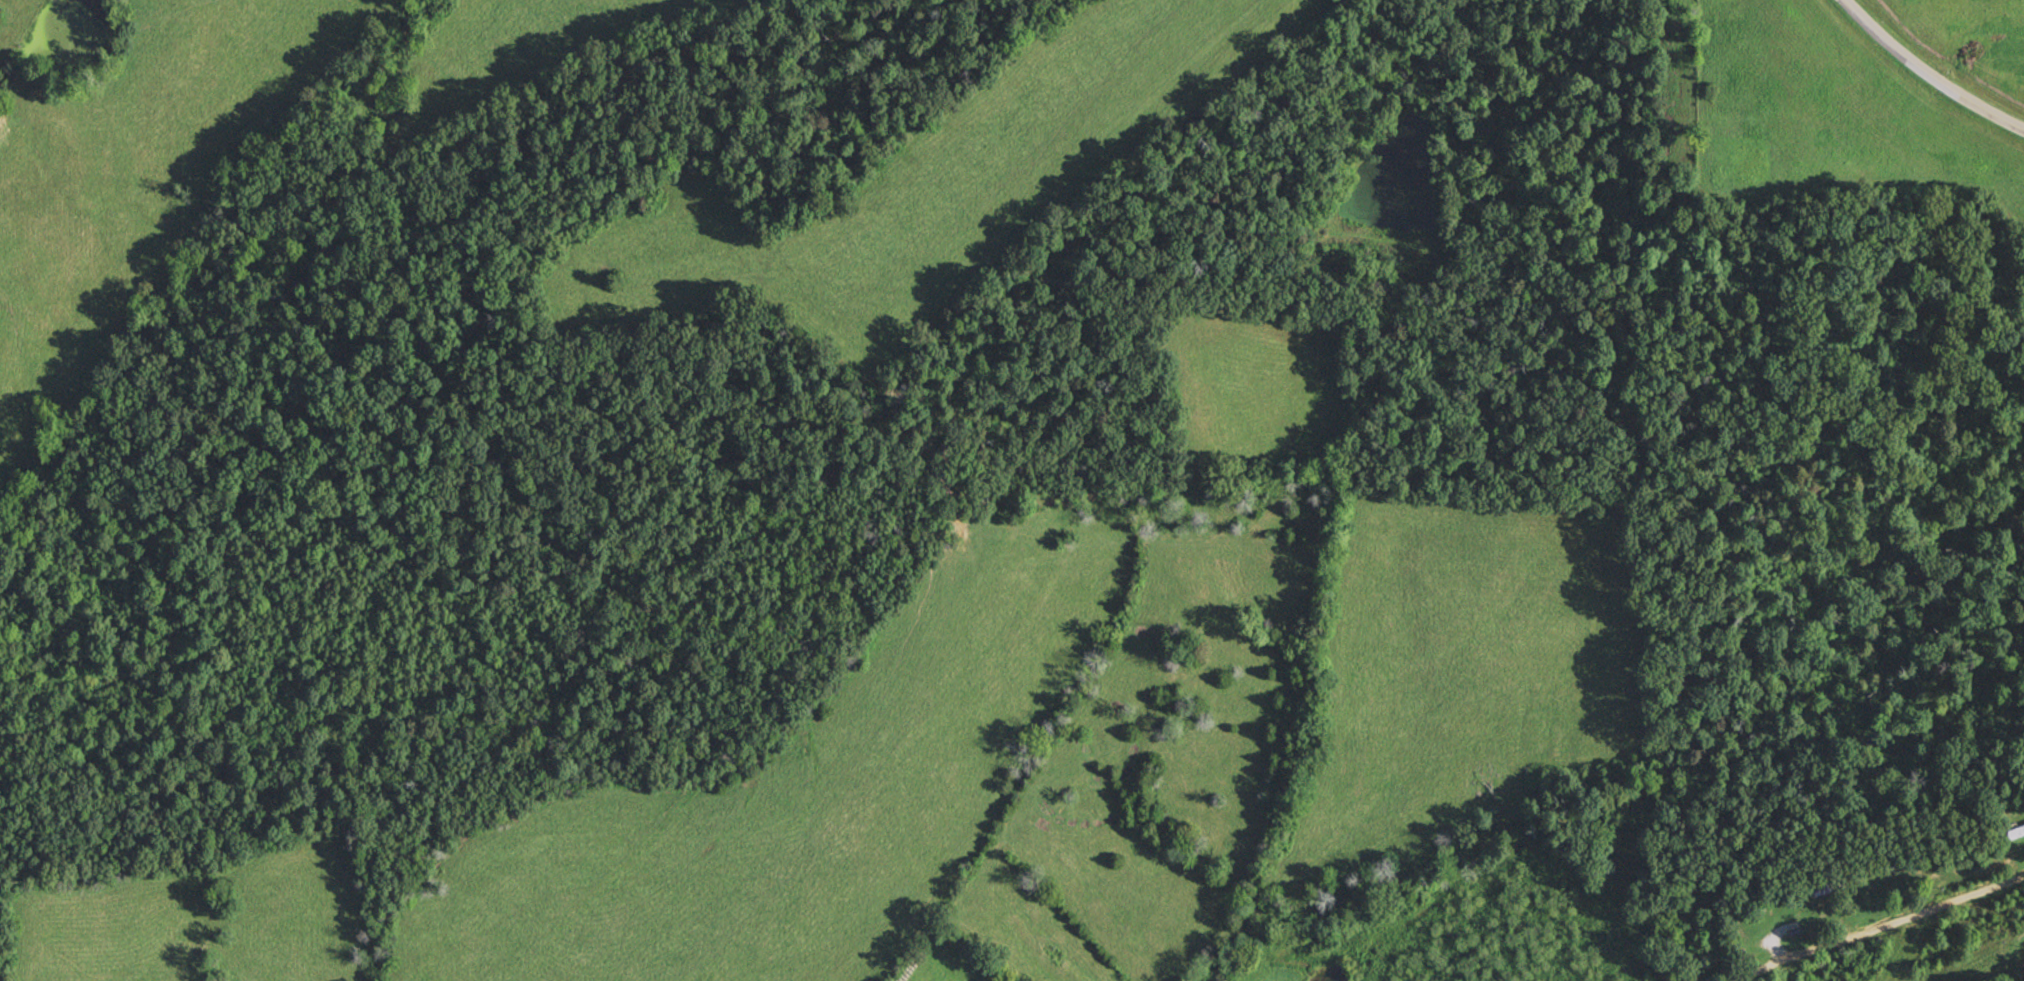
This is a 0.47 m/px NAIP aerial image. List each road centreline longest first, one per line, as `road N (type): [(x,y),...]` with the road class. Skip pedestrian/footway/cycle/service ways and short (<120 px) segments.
road 1 (residential): [(1744,980),(2023,875)]
road 2 (tertiary): [(1841,0),(1910,69),(2023,132)]

